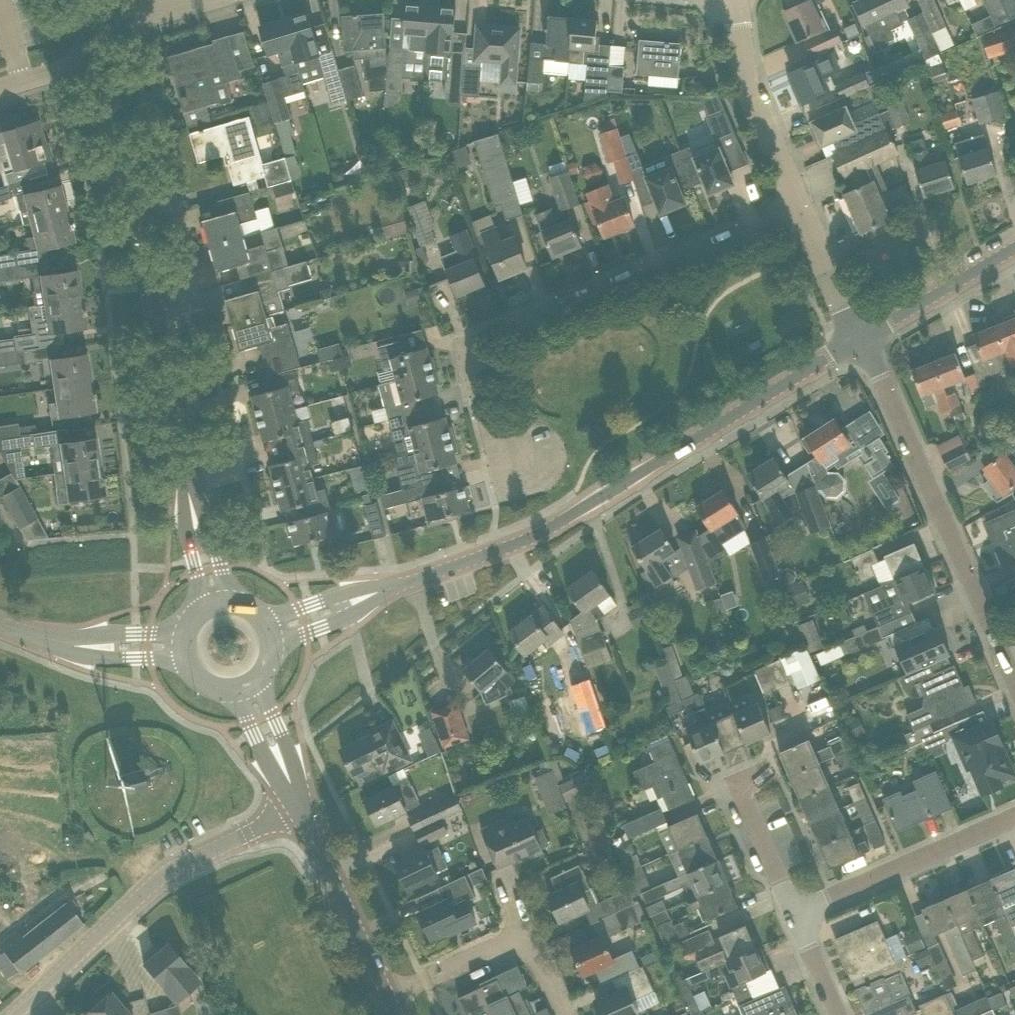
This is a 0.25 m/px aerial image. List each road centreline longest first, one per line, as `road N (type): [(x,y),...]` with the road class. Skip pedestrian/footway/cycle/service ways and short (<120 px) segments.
road 1 (residential): [(372,591),(532,534),(859,339)]
road 2 (residential): [(507,473),(476,362),(487,337),(801,210)]
road 3 (tertiary): [(192,500),(128,160),(96,60)]
road 4 (residential): [(1014,679),(859,339)]
road 5 (unclassified): [(10,1014),(156,879),(302,801)]
road 6 (residential): [(797,914),(1014,816)]
road 7 (residential): [(801,210),(743,76),(732,0)]
road 8 (tertiary): [(388,996),(302,801)]
road 9 (residential): [(859,339),(1014,244)]
road 10 (residential): [(797,914),(744,788),(767,771)]
road 11 (residential): [(388,996),(527,931)]
road 12 (residential): [(859,339),(801,210)]
road 13 (tertiary): [(302,801),(259,678)]
road 14 (tertiary): [(235,691),(302,801)]
road 15 (residential): [(89,34),(206,0)]

